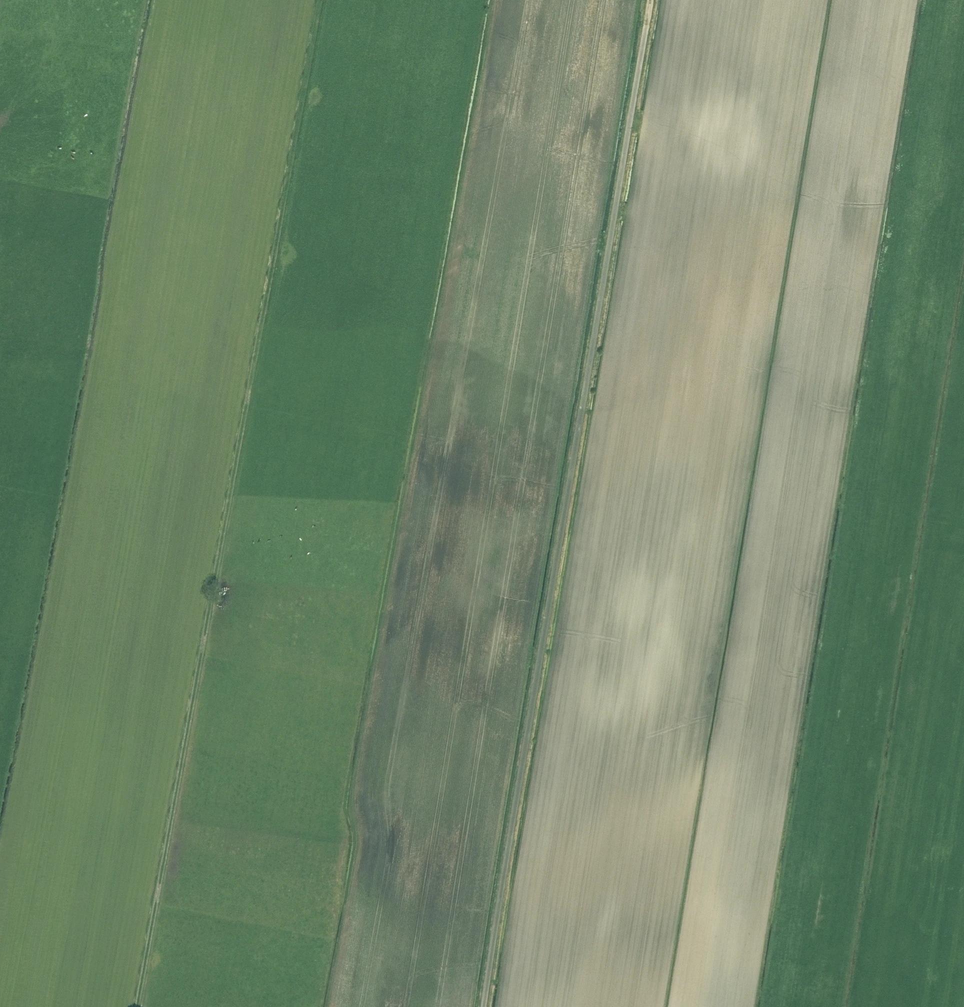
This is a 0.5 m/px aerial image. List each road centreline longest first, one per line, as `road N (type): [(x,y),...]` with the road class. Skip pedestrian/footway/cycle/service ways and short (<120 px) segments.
road 1 (unclassified): [(482,1006),(649,0)]

